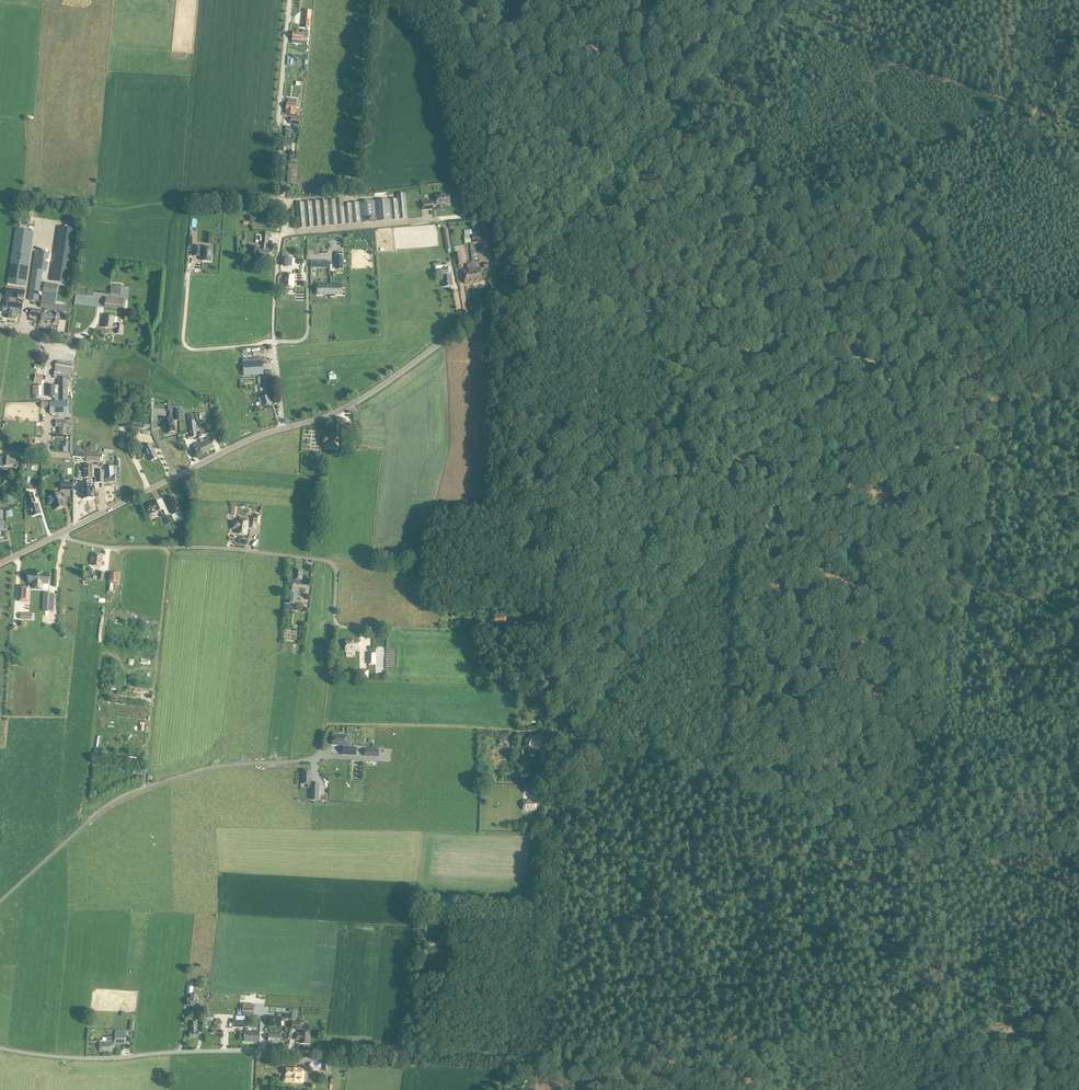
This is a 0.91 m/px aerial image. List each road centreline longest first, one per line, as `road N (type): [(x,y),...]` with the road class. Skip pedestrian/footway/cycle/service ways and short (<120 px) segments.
road 1 (track): [(531,301),(546,534),(568,644),(557,986),(540,1057)]
road 2 (track): [(1078,1009),(911,1045),(623,1047),(540,1057)]
road 3 (track): [(546,310),(624,334),(980,318),(1078,300)]
road 4 (tertiary): [(507,285),(663,136),(783,0)]
road 5 (unclassified): [(385,628),(339,626),(329,562),(226,548),(108,547),(59,534)]
road 6 (unclassified): [(0,902),(113,804),(207,771),(311,757),(322,734)]
road 7 (unclassified): [(321,1053),(75,1058),(0,1048)]
road 8 (unclassified): [(507,285),(485,109),(457,0)]
road 9 (track): [(308,267),(301,341),(195,350),(183,342),(191,258)]
road 10 (tertiary): [(282,428),(326,417),(385,384),(507,285)]
road 11 (tertiary): [(59,534),(282,428)]
road 12 (track): [(1034,111),(814,32)]
road 13 (track): [(540,1057),(321,1053)]
road 14 (track): [(1078,190),(1042,141),(1034,111),(1066,64),(1074,0)]
road 15 (unclassified): [(282,428),(274,356),(283,234)]

